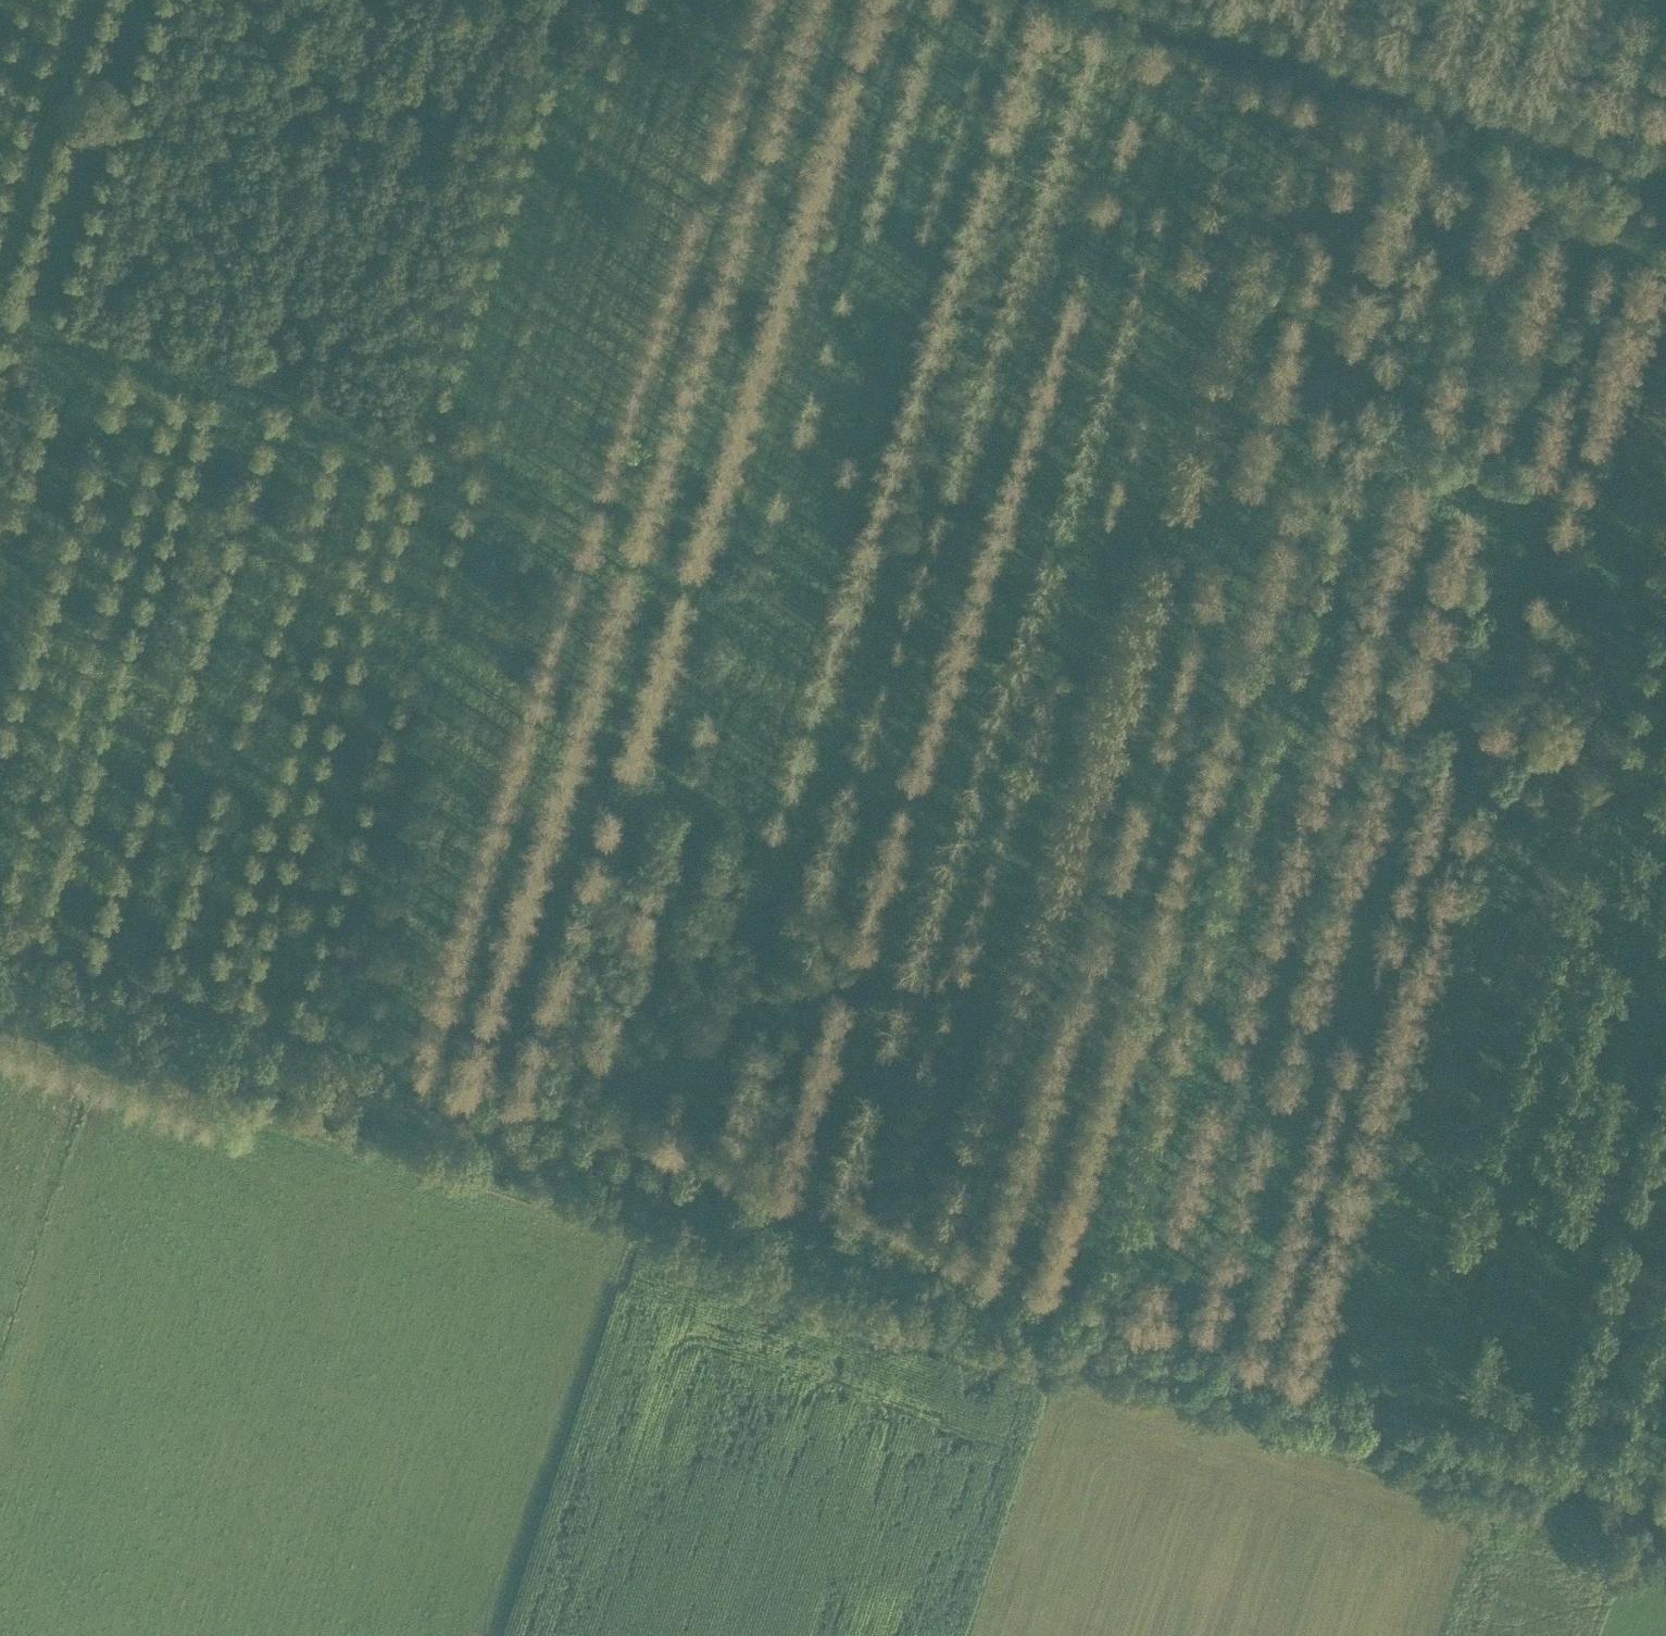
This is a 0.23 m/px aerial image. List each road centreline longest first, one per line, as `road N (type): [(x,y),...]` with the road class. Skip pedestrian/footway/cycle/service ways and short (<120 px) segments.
road 1 (track): [(1665,1488),(0,946)]
road 2 (track): [(1665,117),(1300,0)]

